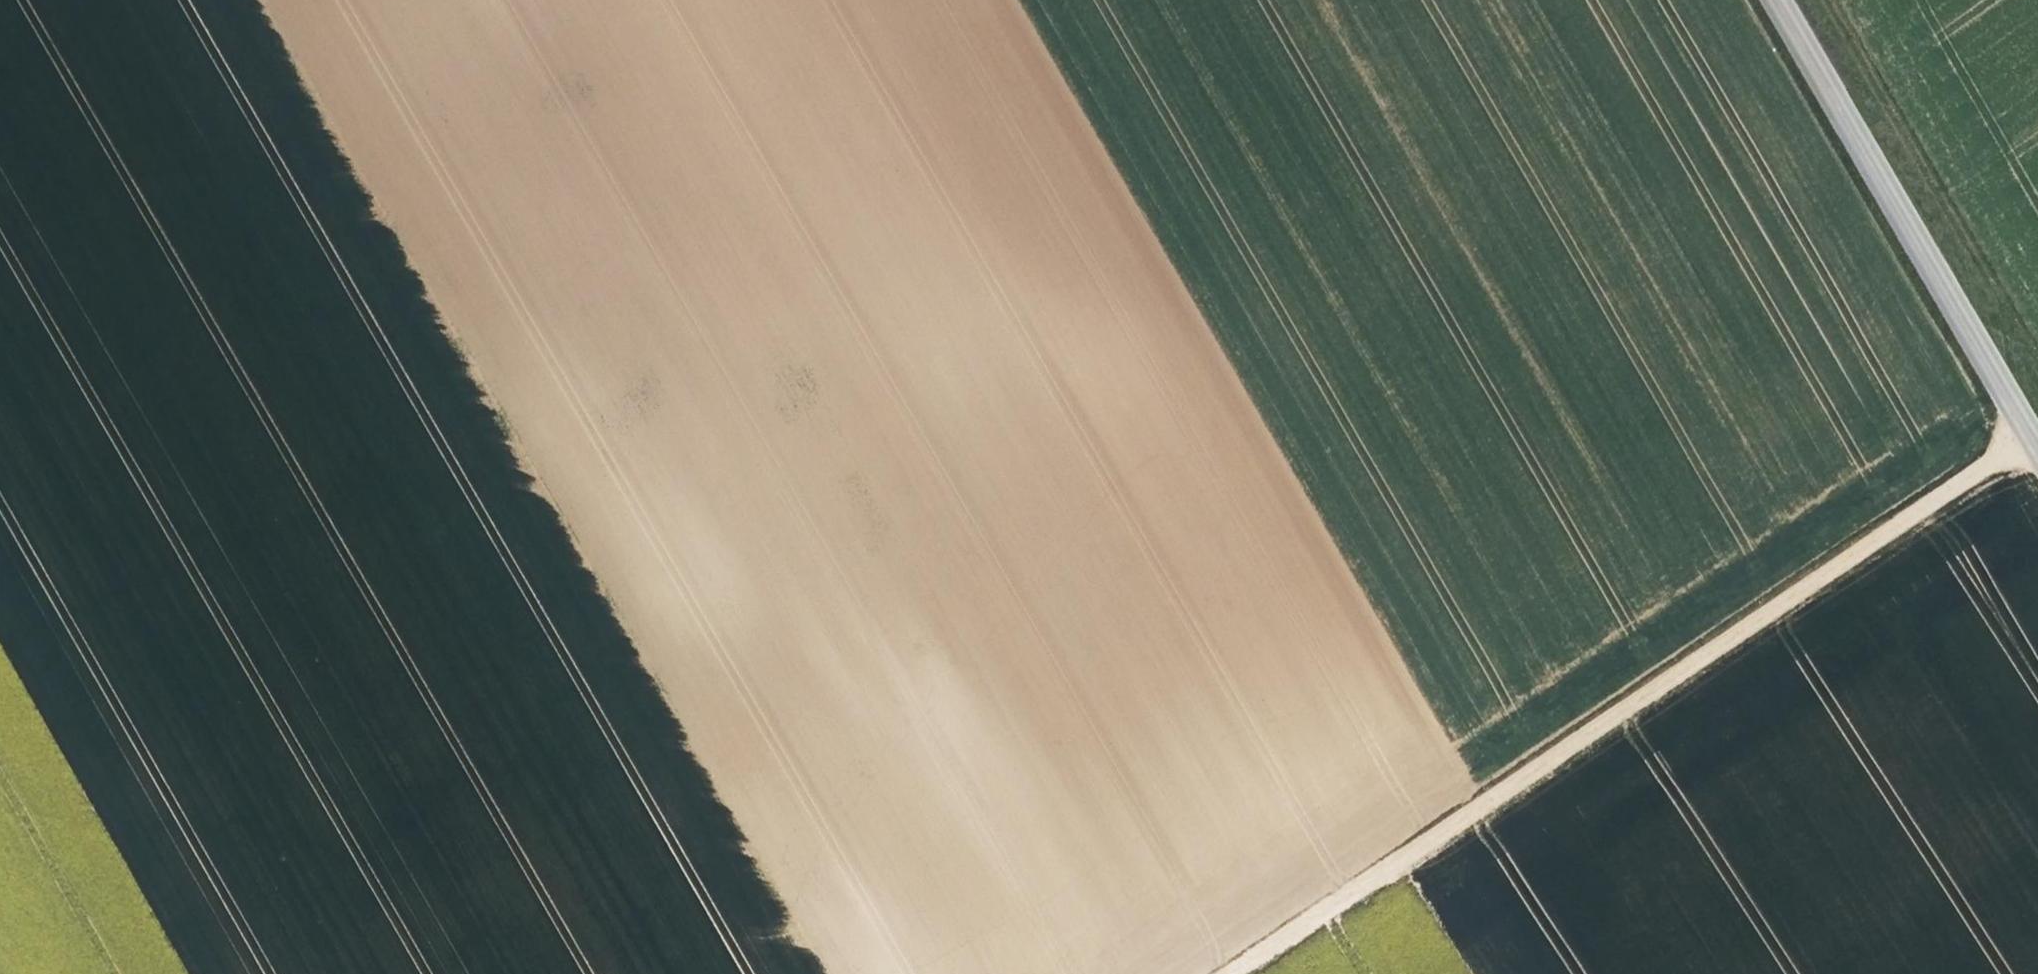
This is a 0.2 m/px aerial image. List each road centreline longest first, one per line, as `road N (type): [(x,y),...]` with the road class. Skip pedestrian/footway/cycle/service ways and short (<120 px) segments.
road 1 (track): [(1234,973),(2037,432)]
road 2 (tertiary): [(2037,433),(1785,0)]

